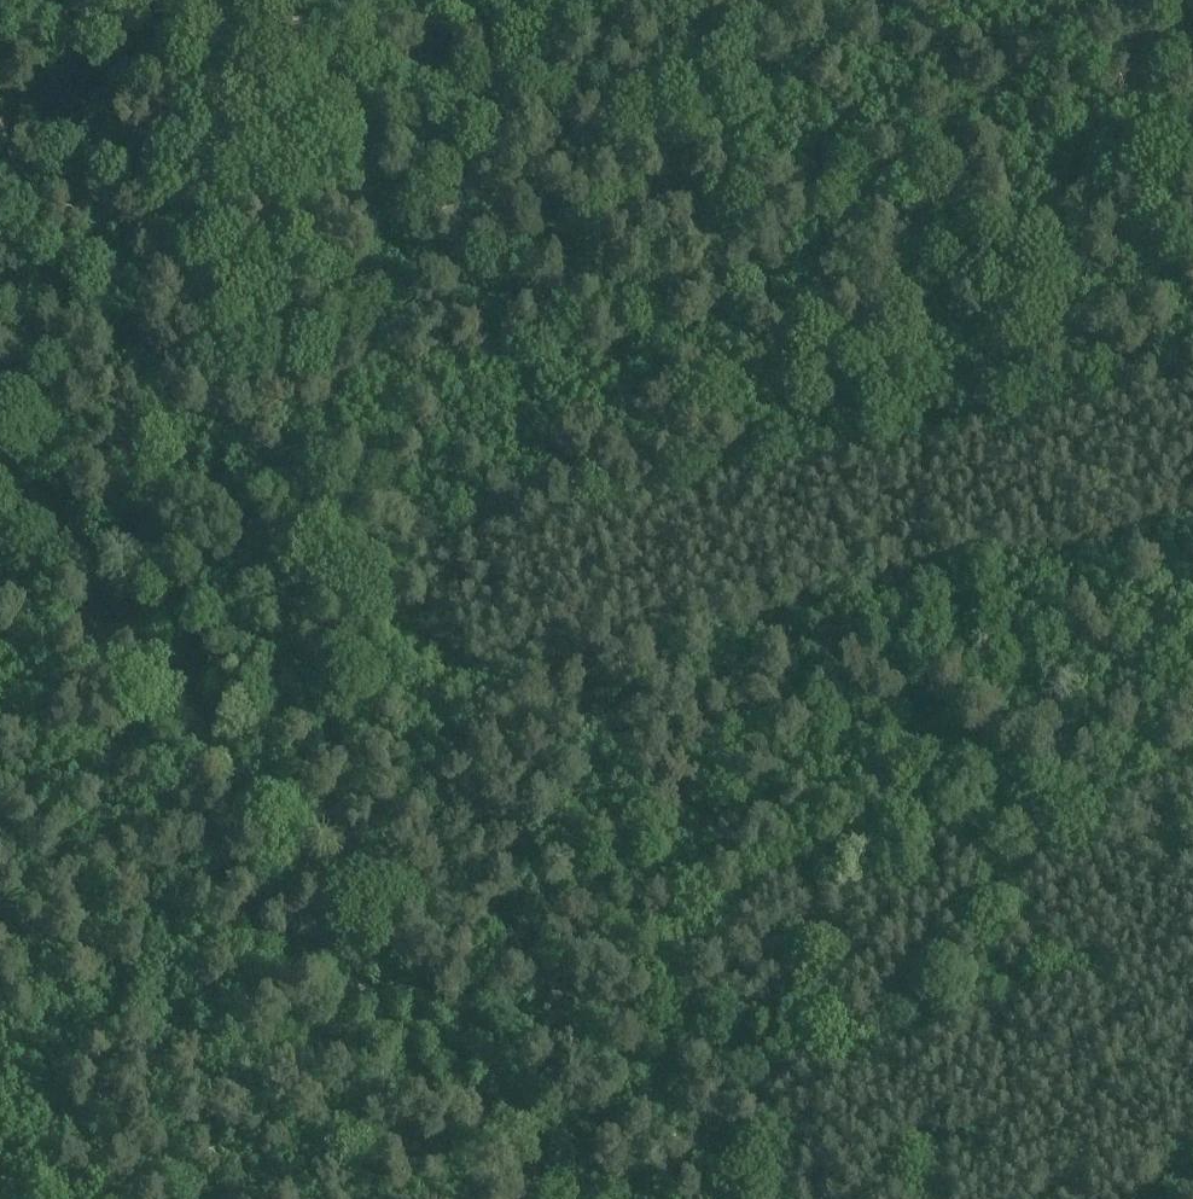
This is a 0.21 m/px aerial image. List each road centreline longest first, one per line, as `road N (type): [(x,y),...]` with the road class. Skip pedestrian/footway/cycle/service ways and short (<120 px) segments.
road 1 (track): [(0,447),(550,1198)]

